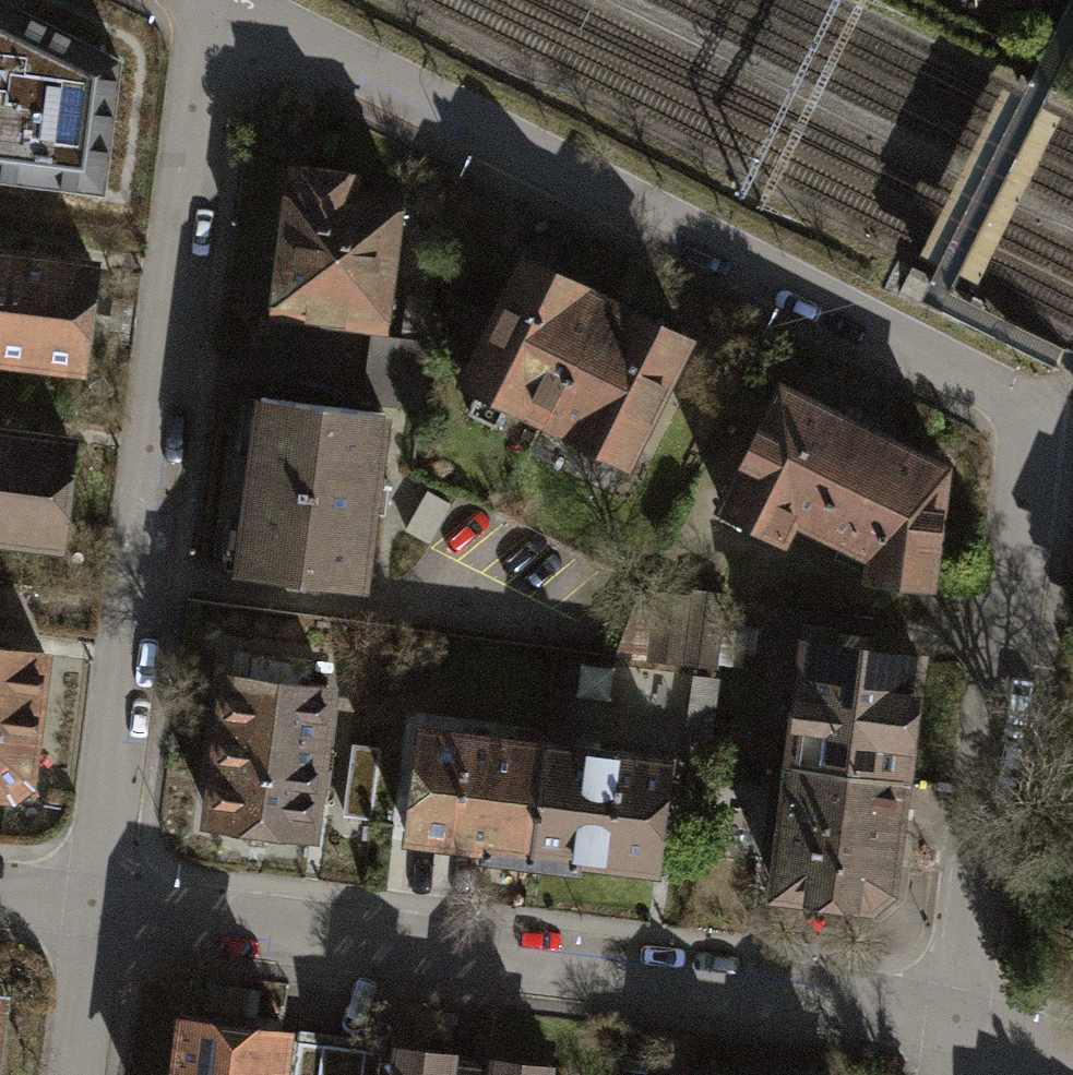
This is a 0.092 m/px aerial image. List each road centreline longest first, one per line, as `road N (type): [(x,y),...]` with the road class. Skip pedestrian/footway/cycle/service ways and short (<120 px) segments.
road 1 (residential): [(220,0),(94,911)]
road 2 (residential): [(223,0),(995,386),(1022,411)]
road 3 (residential): [(94,911),(968,1026)]
road 4 (residential): [(968,1026),(1028,448),(1022,411)]
road 5 (residential): [(94,911),(72,1074)]

